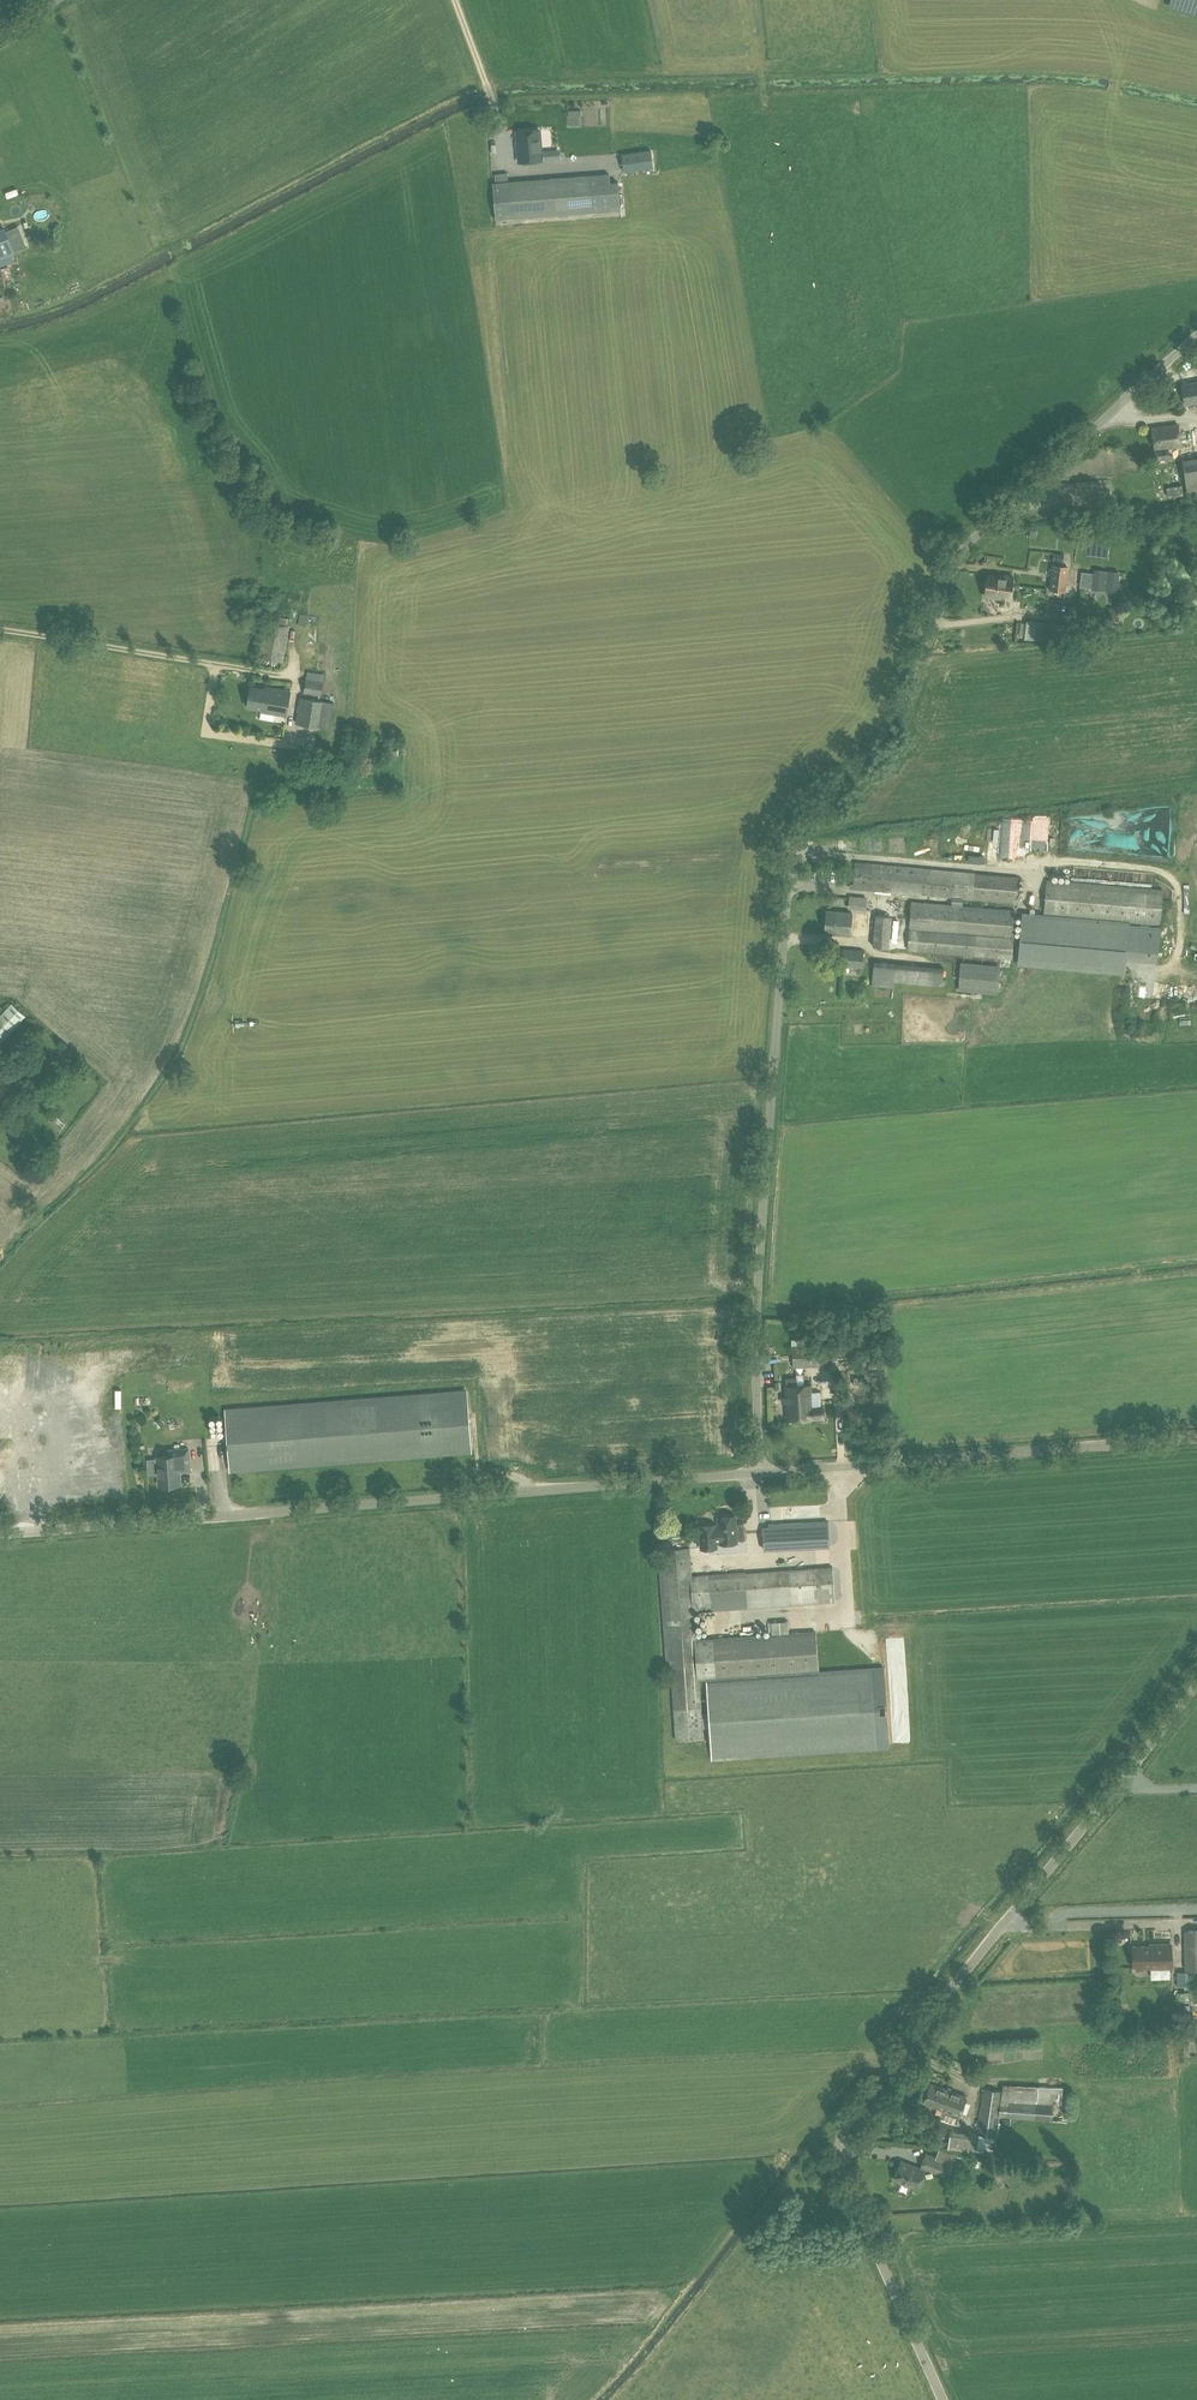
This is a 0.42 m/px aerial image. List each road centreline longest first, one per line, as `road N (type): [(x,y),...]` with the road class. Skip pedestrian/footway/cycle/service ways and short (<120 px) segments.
road 1 (unclassified): [(760,1473),(759,1266),(795,844),(892,718),(960,553),(1196,335)]
road 2 (unclassified): [(943,2399),(844,2179),(842,2135),(1196,1684)]
road 3 (unclassified): [(0,1533),(760,1473)]
road 4 (unclassified): [(760,1473),(1196,1439)]

